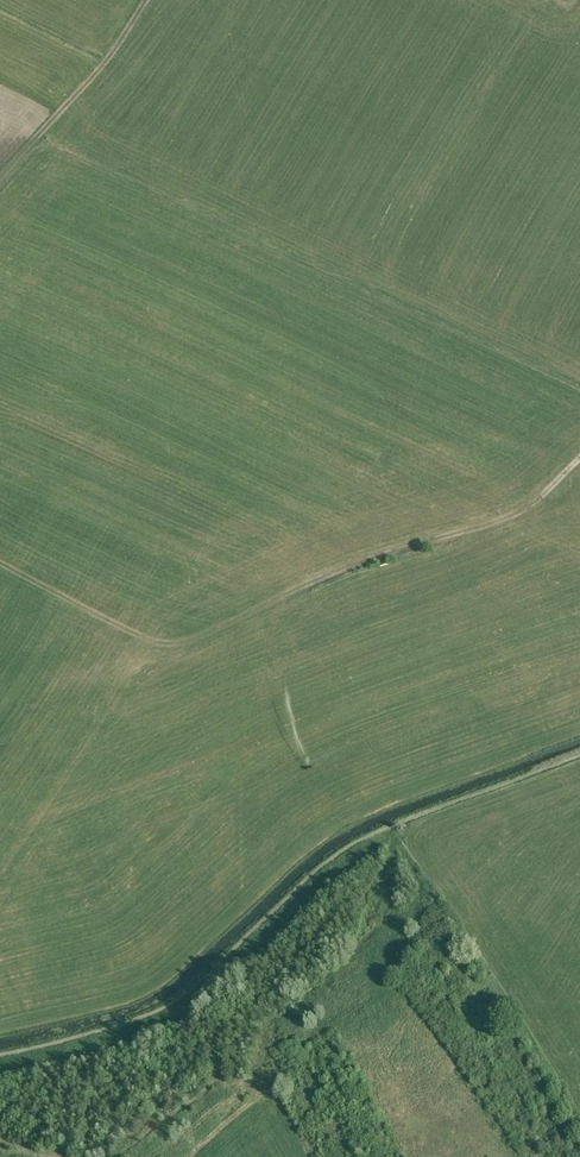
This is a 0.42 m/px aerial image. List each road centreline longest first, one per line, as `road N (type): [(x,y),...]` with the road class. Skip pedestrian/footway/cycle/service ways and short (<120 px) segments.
road 1 (track): [(148,0),(0,176)]

